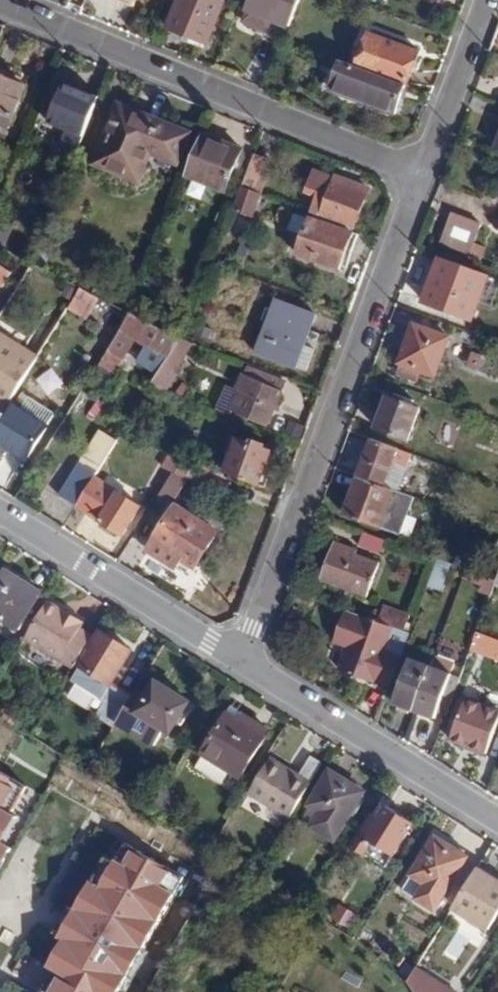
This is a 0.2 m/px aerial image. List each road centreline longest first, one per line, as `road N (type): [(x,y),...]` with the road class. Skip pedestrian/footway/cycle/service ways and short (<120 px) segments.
road 1 (residential): [(424,172),(242,659)]
road 2 (residential): [(424,172),(0,1)]
road 3 (residential): [(242,659),(497,821)]
road 4 (residential): [(0,514),(242,659)]
road 5 (residential): [(488,0),(424,172)]

